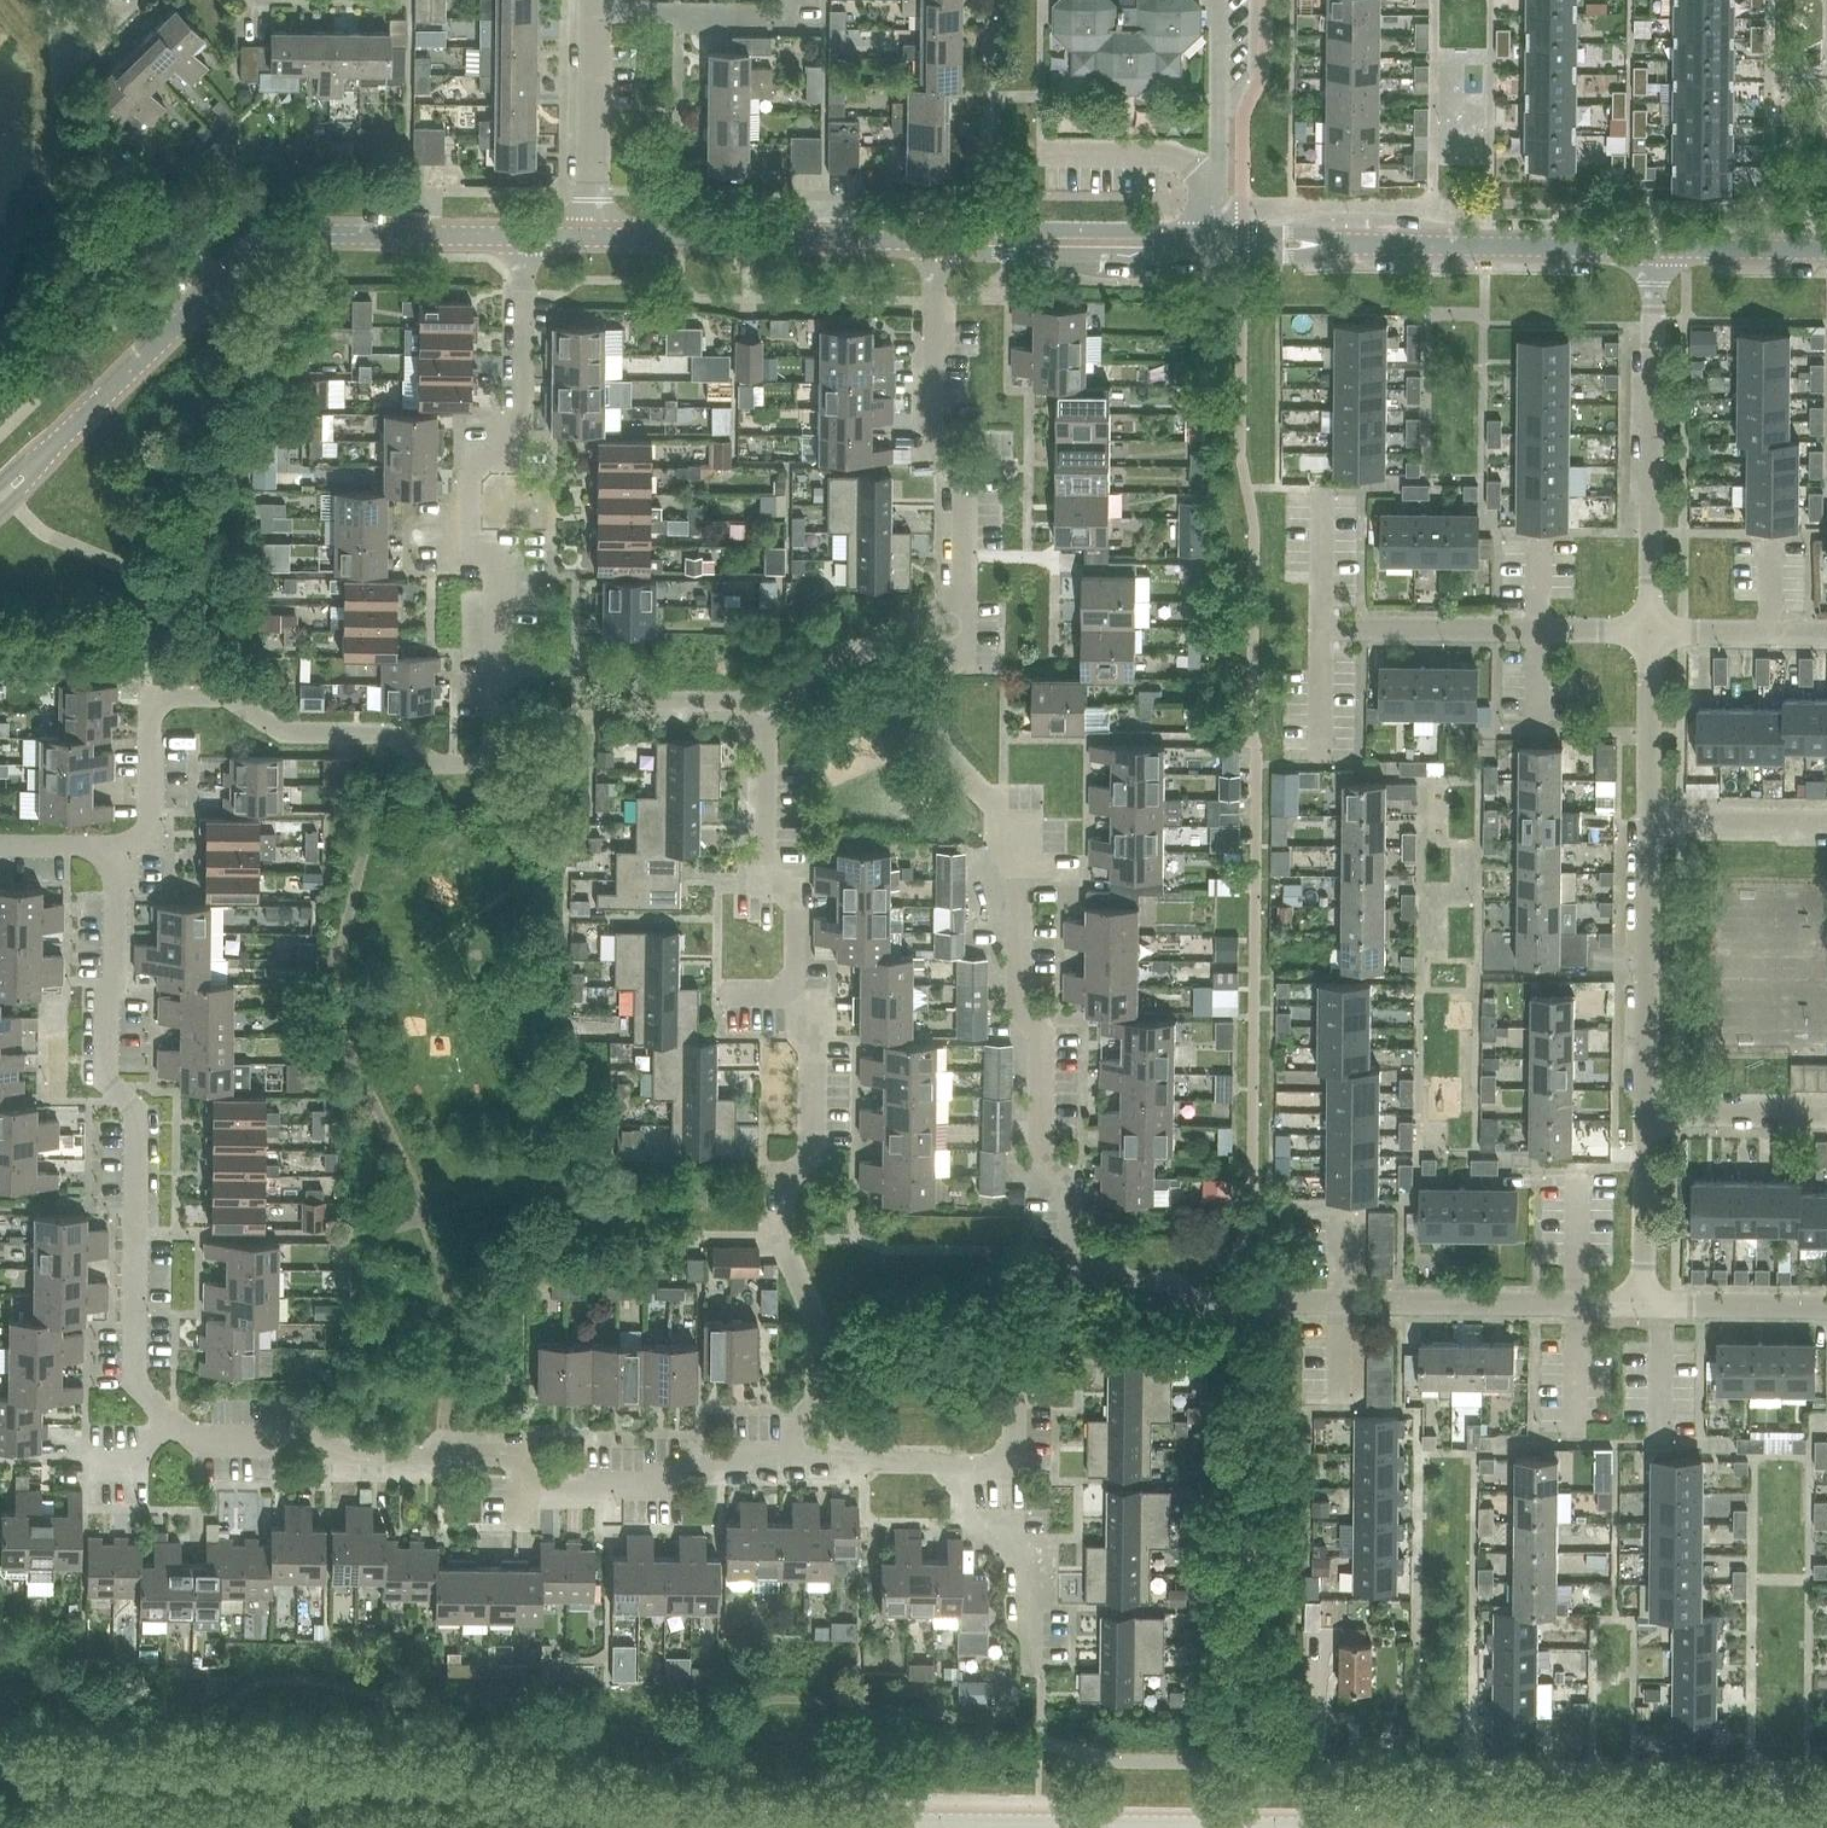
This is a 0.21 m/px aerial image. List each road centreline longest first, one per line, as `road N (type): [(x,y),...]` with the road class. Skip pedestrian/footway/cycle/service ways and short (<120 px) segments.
road 1 (tertiary): [(1430,1827),(715,1821),(606,1811),(402,1770),(0,1764)]
road 2 (residential): [(499,667),(492,764),(434,764),(389,734),(283,733),(225,697),(151,696),(152,828),(133,847),(121,846)]
road 3 (residential): [(169,1418),(135,1385),(136,1111),(106,1081),(121,846)]
road 4 (tertiary): [(38,460),(272,239),(524,236)]
road 5 (residential): [(1072,1276),(1072,1186),(1040,1151),(1041,1031),(1019,1008),(1019,868)]
road 6 (residential): [(499,667),(500,571),(469,538),(470,476),(486,461),(506,461),(522,407),(524,287)]
road 7 (residential): [(1644,1305),(1230,1302)]
road 8 (residential): [(1650,631),(1655,249)]
road 9 (residential): [(182,1430),(194,1440),(322,1435),(342,1454),(514,1455),(523,1465),(523,1489)]
road 10 (tertiary): [(594,237),(935,241)]
road 11 (residential): [(1321,627),(1650,631)]
road 12 (tertiary): [(1655,249),(1336,246)]
road 13 (residential): [(794,995),(794,904),(762,872),(764,702)]
road 14 (residential): [(1646,1115),(1648,821)]
road 15 (residential): [(523,1489),(667,1490),(695,1458),(795,1453)]
road 16 (residential): [(764,702),(659,701),(609,667),(499,667)]
road 17 (residential): [(786,1240),(787,1179),(812,1151),(813,1029),(794,1008),(794,995)]
road 18 (residential): [(964,1470),(1014,1470),(1016,1391),(1071,1307),(1072,1276)]
road 19 (tertiary): [(1208,230),(965,229),(953,241)]
road 20 (tertiary): [(953,241),(966,253),(1207,255)]
road 21 (residential): [(1032,1672),(1033,1553),(964,1519),(964,1470)]
road 22 (residential): [(1019,868),(996,808),(938,748),(939,671)]
road 23 (residential): [(594,237),(595,13)]
road 24 (residential): [(595,13),(783,18),(783,0)]
road 25 (residential): [(939,618),(764,702)]
road 26 (residential): [(0,1458),(137,1465),(169,1418)]
road 27 (residential): [(1648,821),(1650,631)]
road 28 (residential): [(1644,1305),(1646,1115)]
road 29 (residential): [(956,470),(934,433),(934,293)]
road 30 (residential): [(1826,1307),(1644,1305)]
road 31 (residential): [(1826,1116),(1646,1115)]
road 32 (residential): [(818,1411),(817,1322),(786,1258),(786,1240)]
road 33 (residential): [(1648,821),(1826,822)]
road 34 (residential): [(1650,631),(1826,633)]
road 35 (tertiary): [(1826,250),(1655,249)]
road 36 (residential): [(1217,156),(1214,0)]
road 37 (residential): [(1321,627),(1320,765)]
road 38 (residential): [(1323,490),(1321,627)]
road 39 (residential): [(1072,1276),(1172,1282),(1202,1302)]
road 40 (residential): [(964,603),(965,484),(956,470)]
road 41 (tertiary): [(1336,246),(1323,232),(1208,230)]
road 42 (tertiary): [(1207,255),(1320,255),(1336,246)]
road 43 (residential): [(838,1453),(964,1470)]
road 44 (residential): [(121,846),(0,844)]

